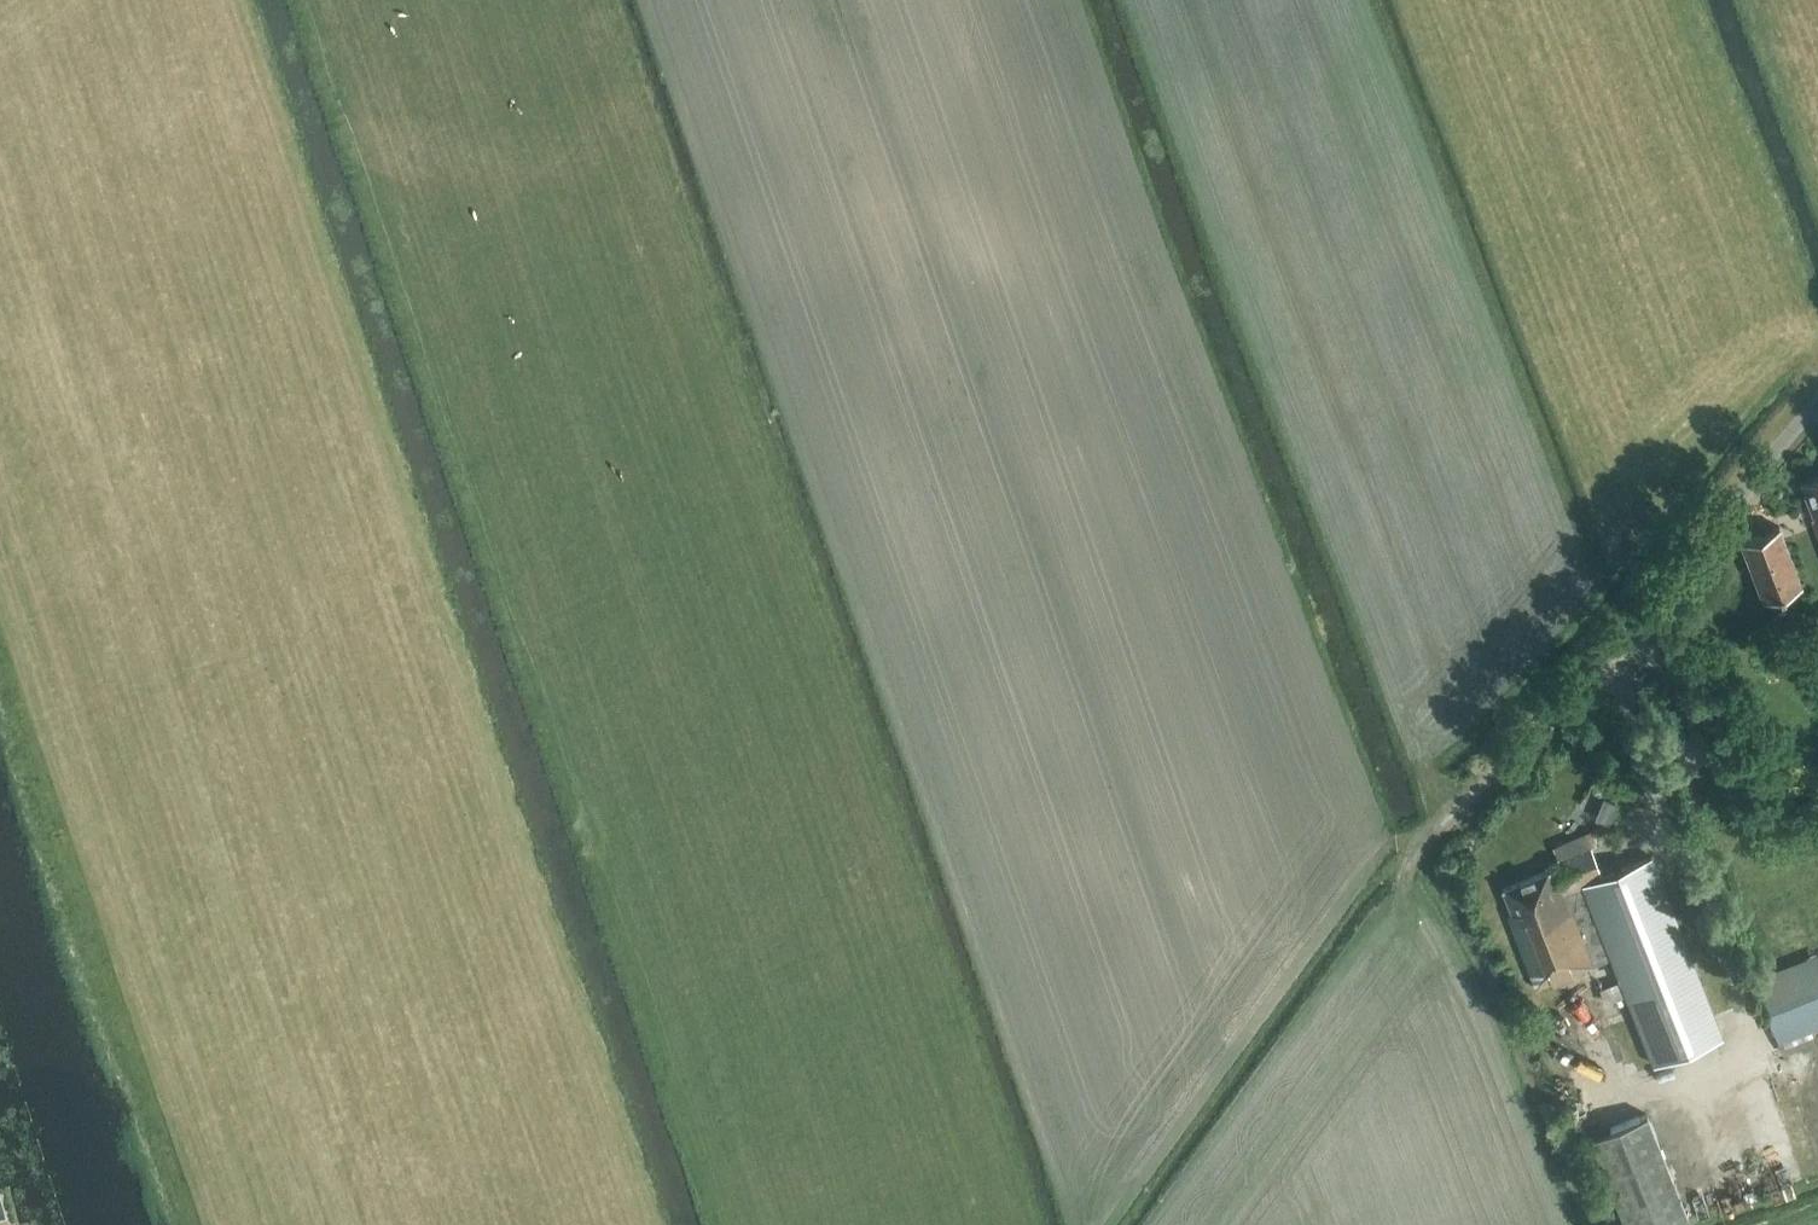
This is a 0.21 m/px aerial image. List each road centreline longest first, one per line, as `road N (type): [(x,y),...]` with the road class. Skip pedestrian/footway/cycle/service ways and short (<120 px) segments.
road 1 (residential): [(1439,828),(1627,632),(1817,403)]

